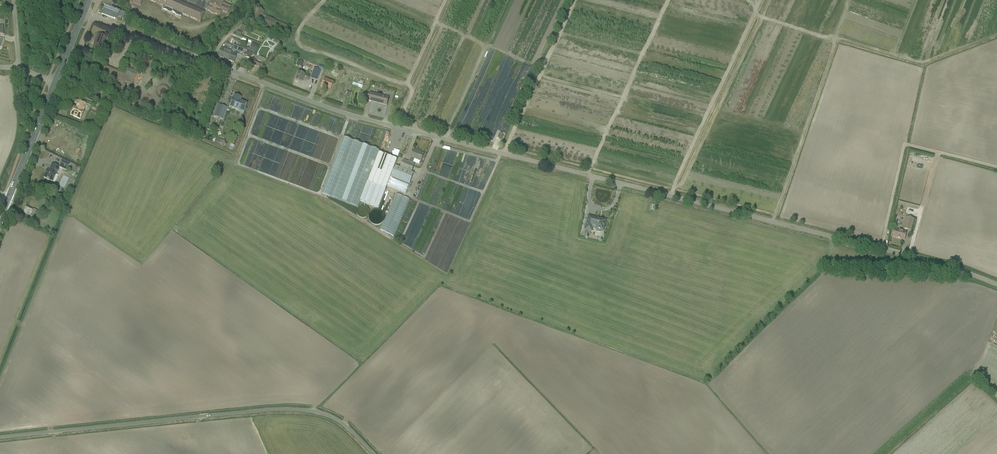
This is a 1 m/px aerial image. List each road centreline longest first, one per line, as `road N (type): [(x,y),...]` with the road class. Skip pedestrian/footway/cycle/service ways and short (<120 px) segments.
road 1 (unclassified): [(996,285),(341,112),(83,13)]
road 2 (unclassified): [(372,453),(340,420),(284,408),(0,437)]
road 3 (primary): [(10,195),(55,82)]

